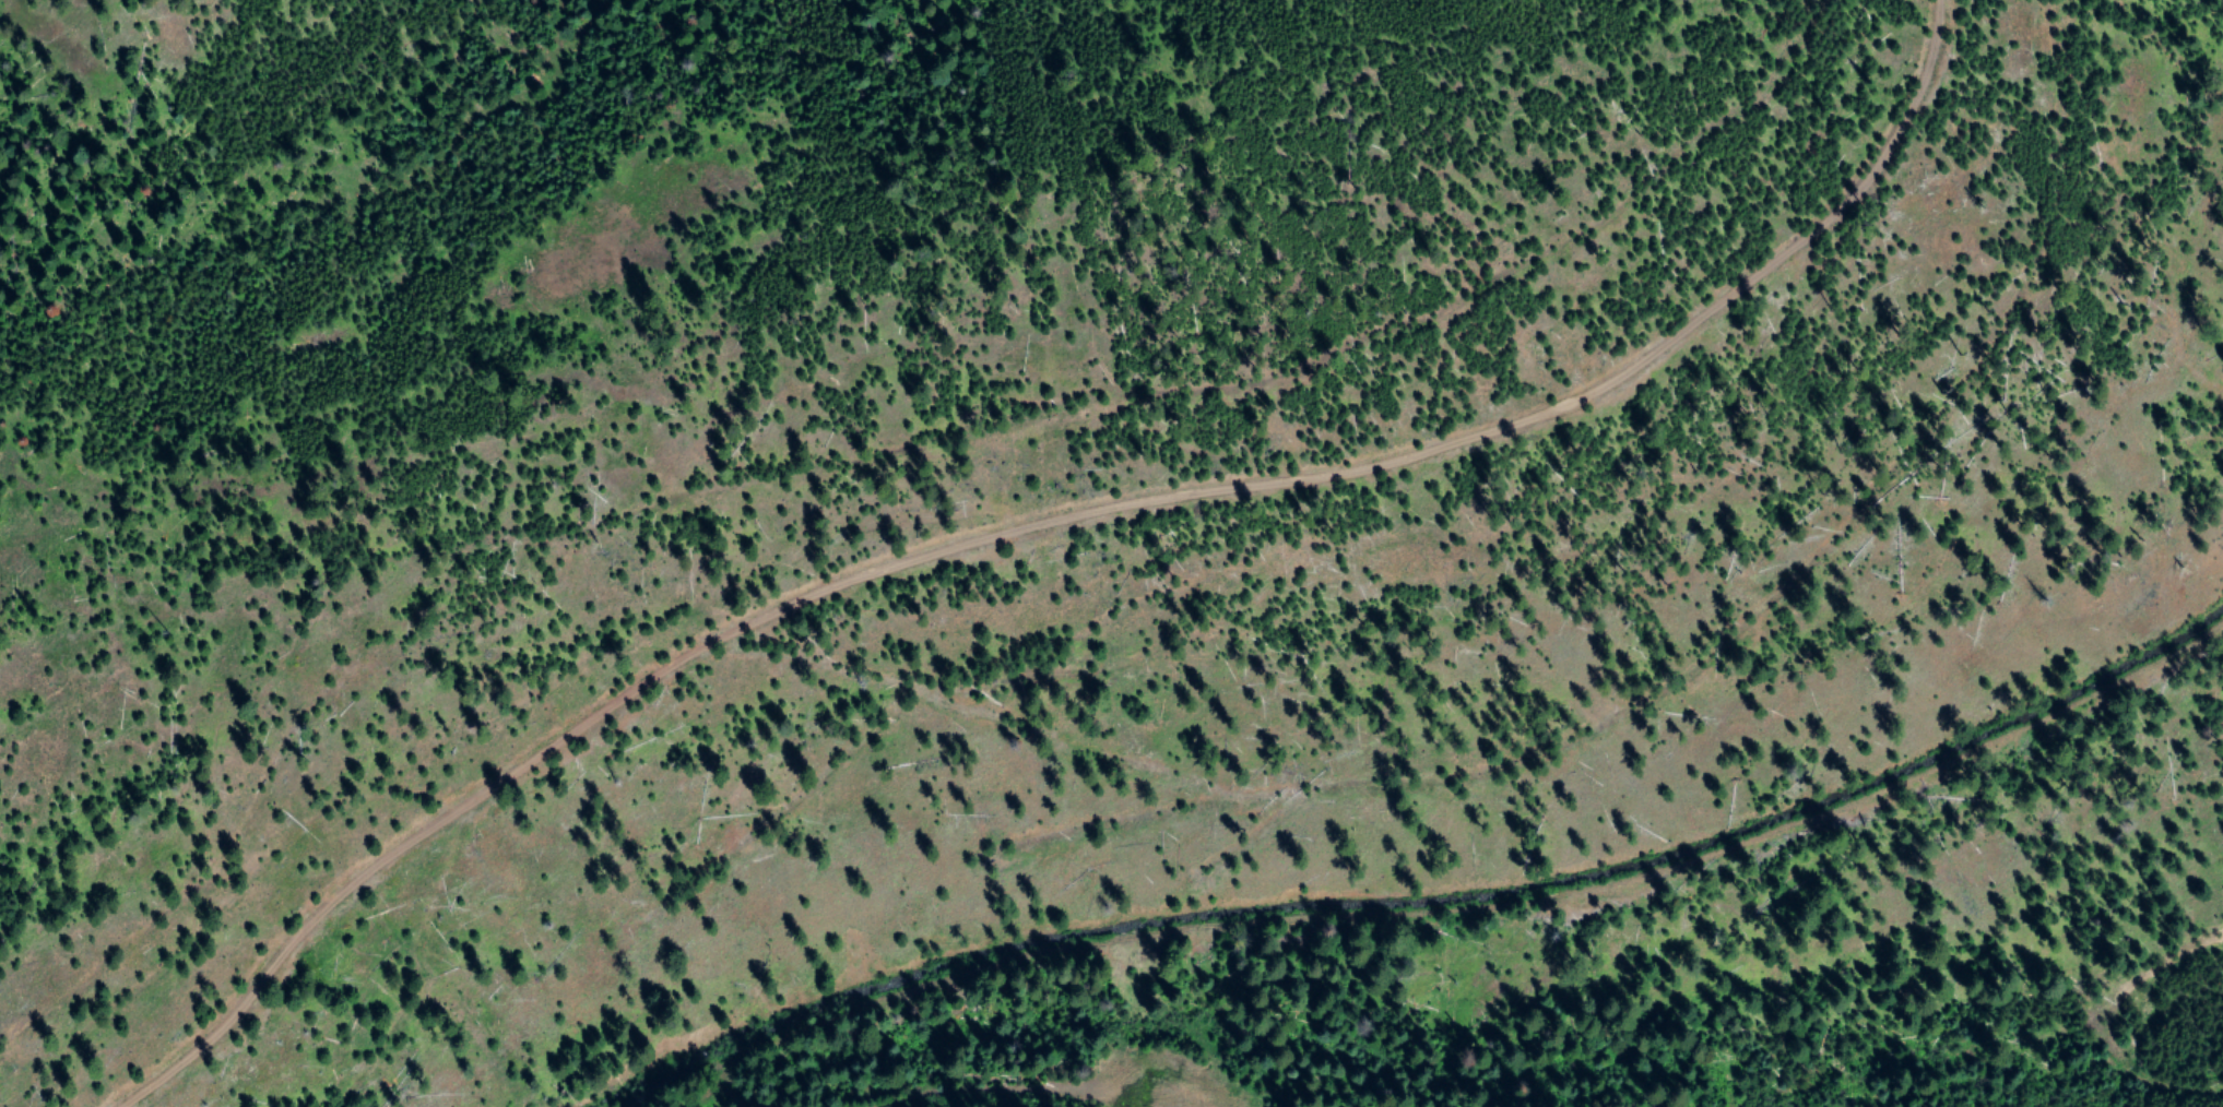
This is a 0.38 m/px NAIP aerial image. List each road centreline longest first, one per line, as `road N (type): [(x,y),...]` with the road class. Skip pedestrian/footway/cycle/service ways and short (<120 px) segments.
road 1 (track): [(1932,0),(1918,80),(1799,251),(1568,386),(1108,502),(749,610),(321,853),(43,1106)]

